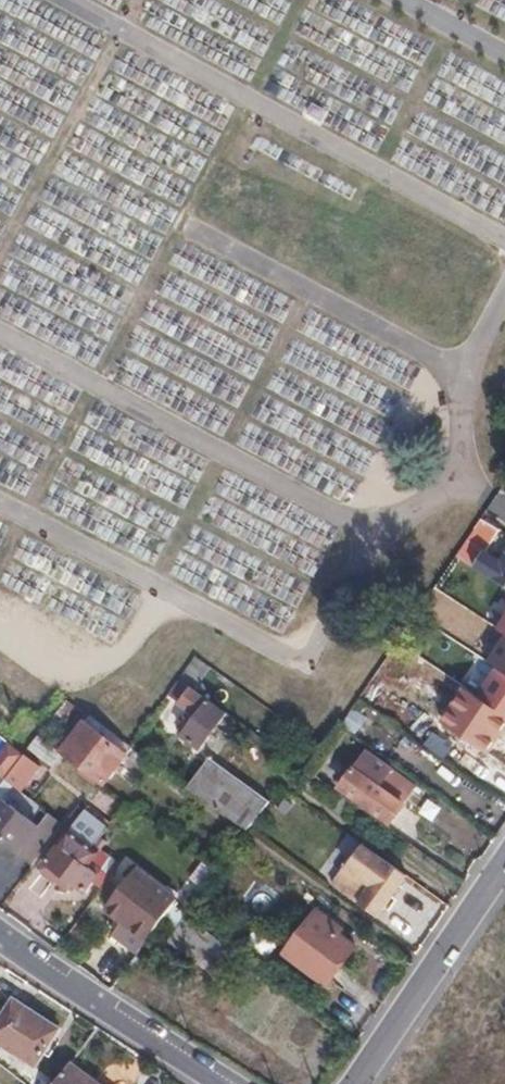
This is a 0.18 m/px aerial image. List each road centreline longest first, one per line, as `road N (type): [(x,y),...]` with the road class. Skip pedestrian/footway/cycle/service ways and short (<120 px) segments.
road 1 (residential): [(228,1083),(0,931)]
road 2 (residential): [(355,1083),(504,862)]

